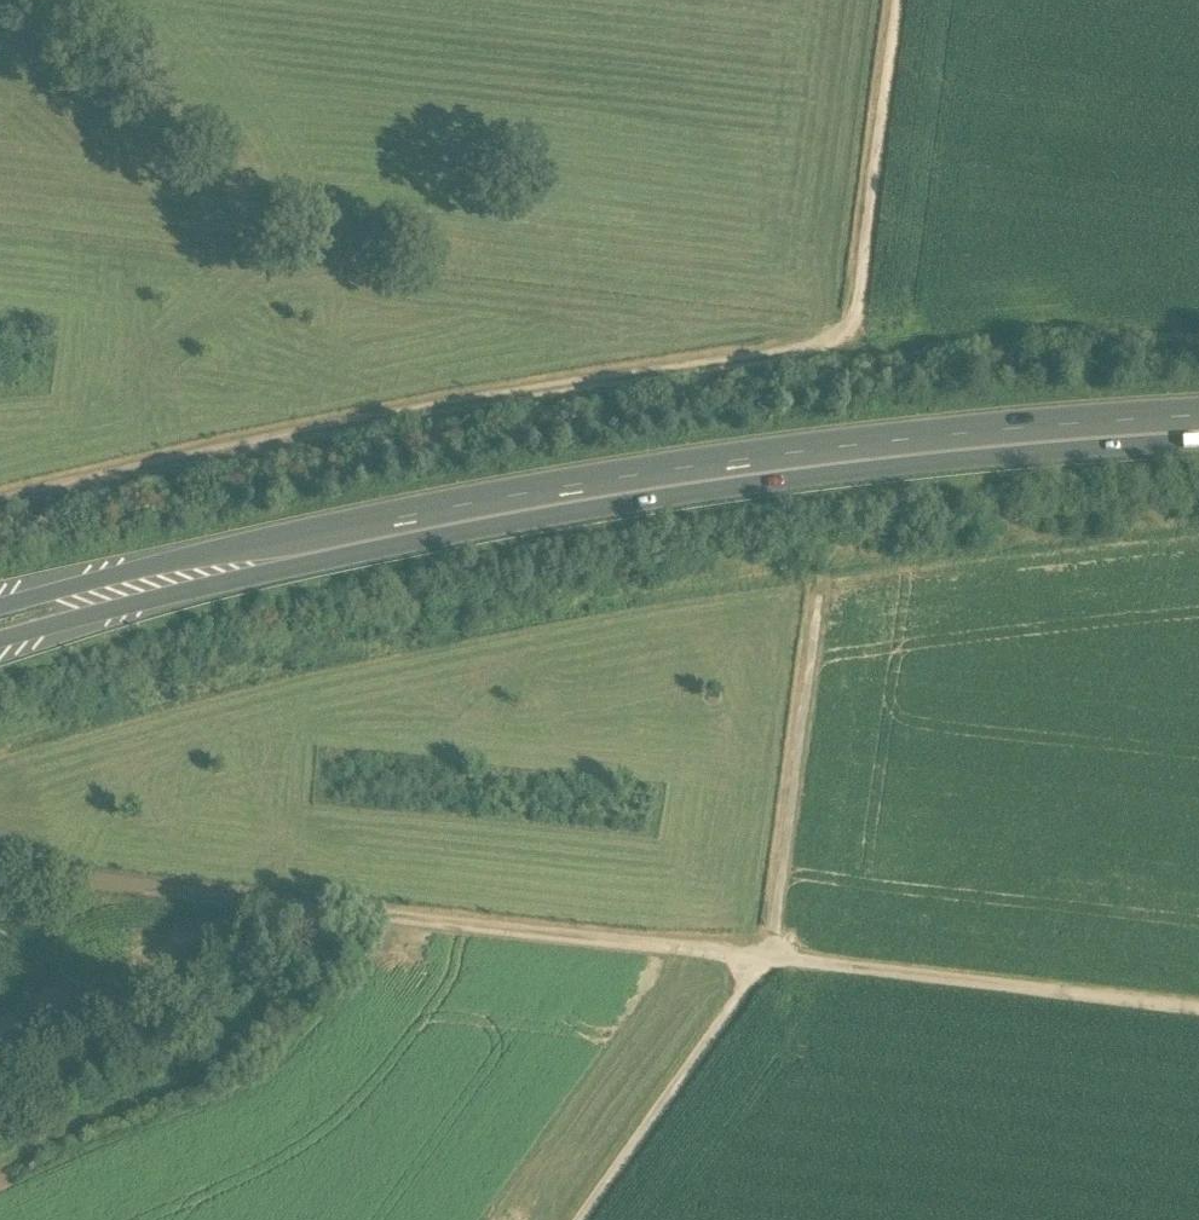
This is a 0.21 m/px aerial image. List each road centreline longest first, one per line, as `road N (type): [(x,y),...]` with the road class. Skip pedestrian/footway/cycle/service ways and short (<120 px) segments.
road 1 (track): [(0,510),(449,413),(842,351),(860,340),(904,0)]
road 2 (trunk): [(307,558),(749,479),(1198,435)]
road 3 (track): [(768,961),(0,878)]
road 4 (track): [(592,1219),(768,961),(822,620)]
road 5 (track): [(768,961),(1198,1020)]
road 6 (track): [(324,916),(300,971),(238,1050),(179,1089),(0,1173)]
road 7 (trunk): [(0,651),(307,558)]
road 8 (trunk): [(307,558),(0,620)]

